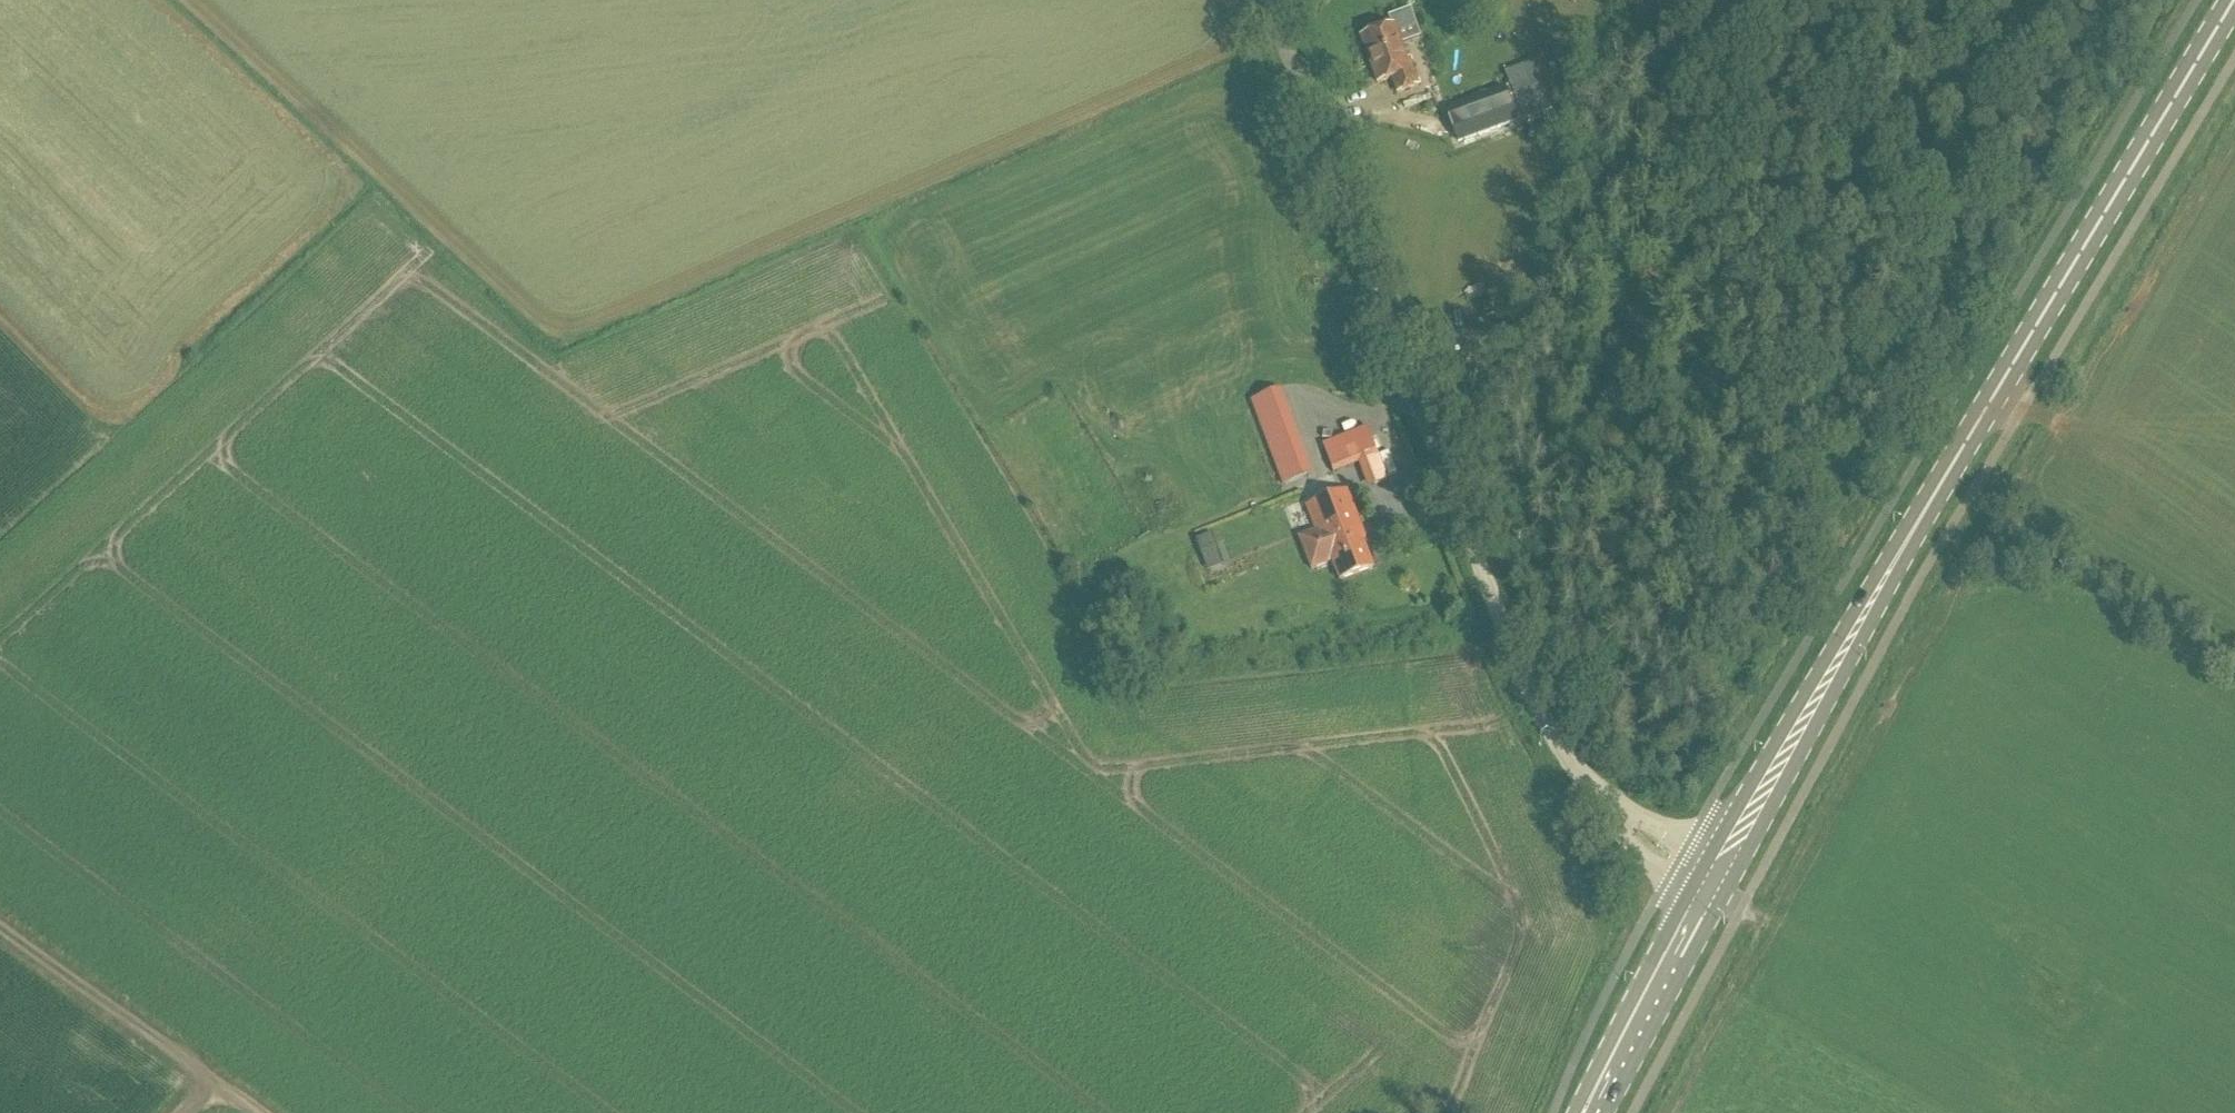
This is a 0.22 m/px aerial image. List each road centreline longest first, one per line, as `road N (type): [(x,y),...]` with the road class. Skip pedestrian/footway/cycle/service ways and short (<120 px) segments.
road 1 (secondary): [(1707,883),(2234,1)]
road 2 (unclassified): [(1707,883),(1584,782),(1546,734),(1502,650),(1259,0)]
road 3 (track): [(249,1112),(0,926)]
road 4 (secondary): [(1590,1112),(1707,883)]

